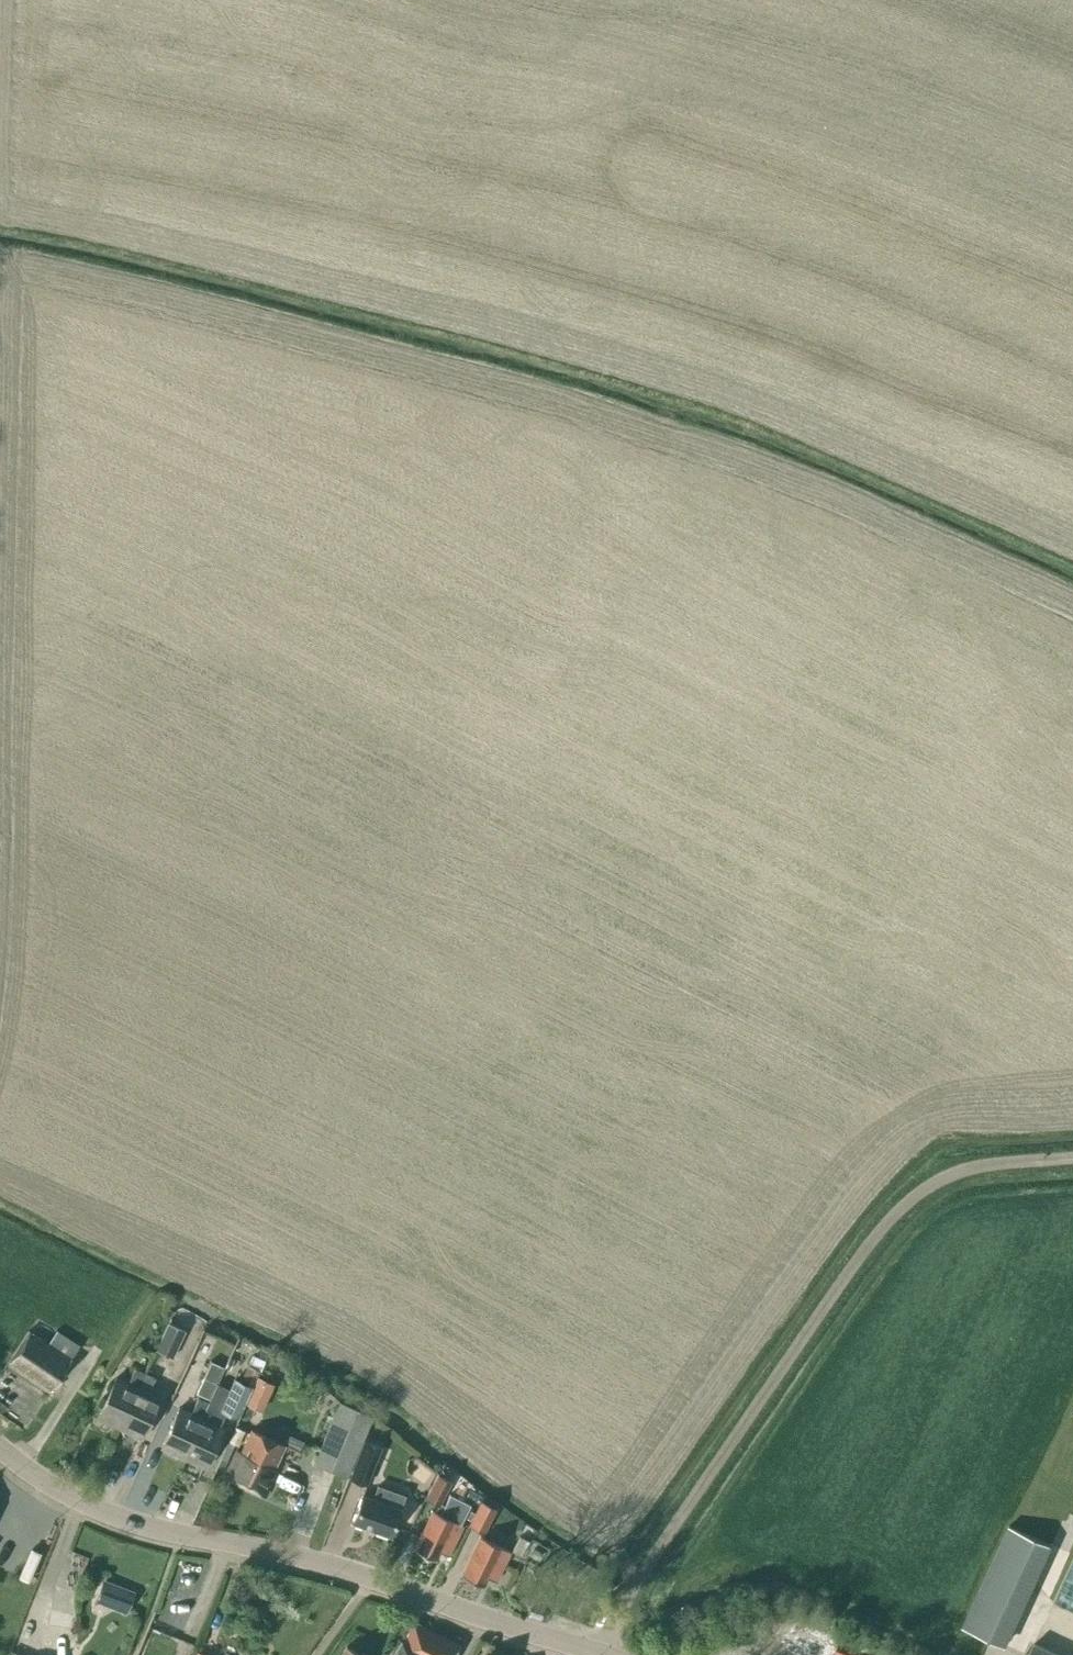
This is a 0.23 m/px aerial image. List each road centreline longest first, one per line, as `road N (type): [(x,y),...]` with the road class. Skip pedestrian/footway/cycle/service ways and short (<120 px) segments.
road 1 (track): [(589,1654),(894,1213),(958,1170),(1072,1156)]
road 2 (unclassified): [(592,1654),(315,1563),(119,1520),(0,1450)]

